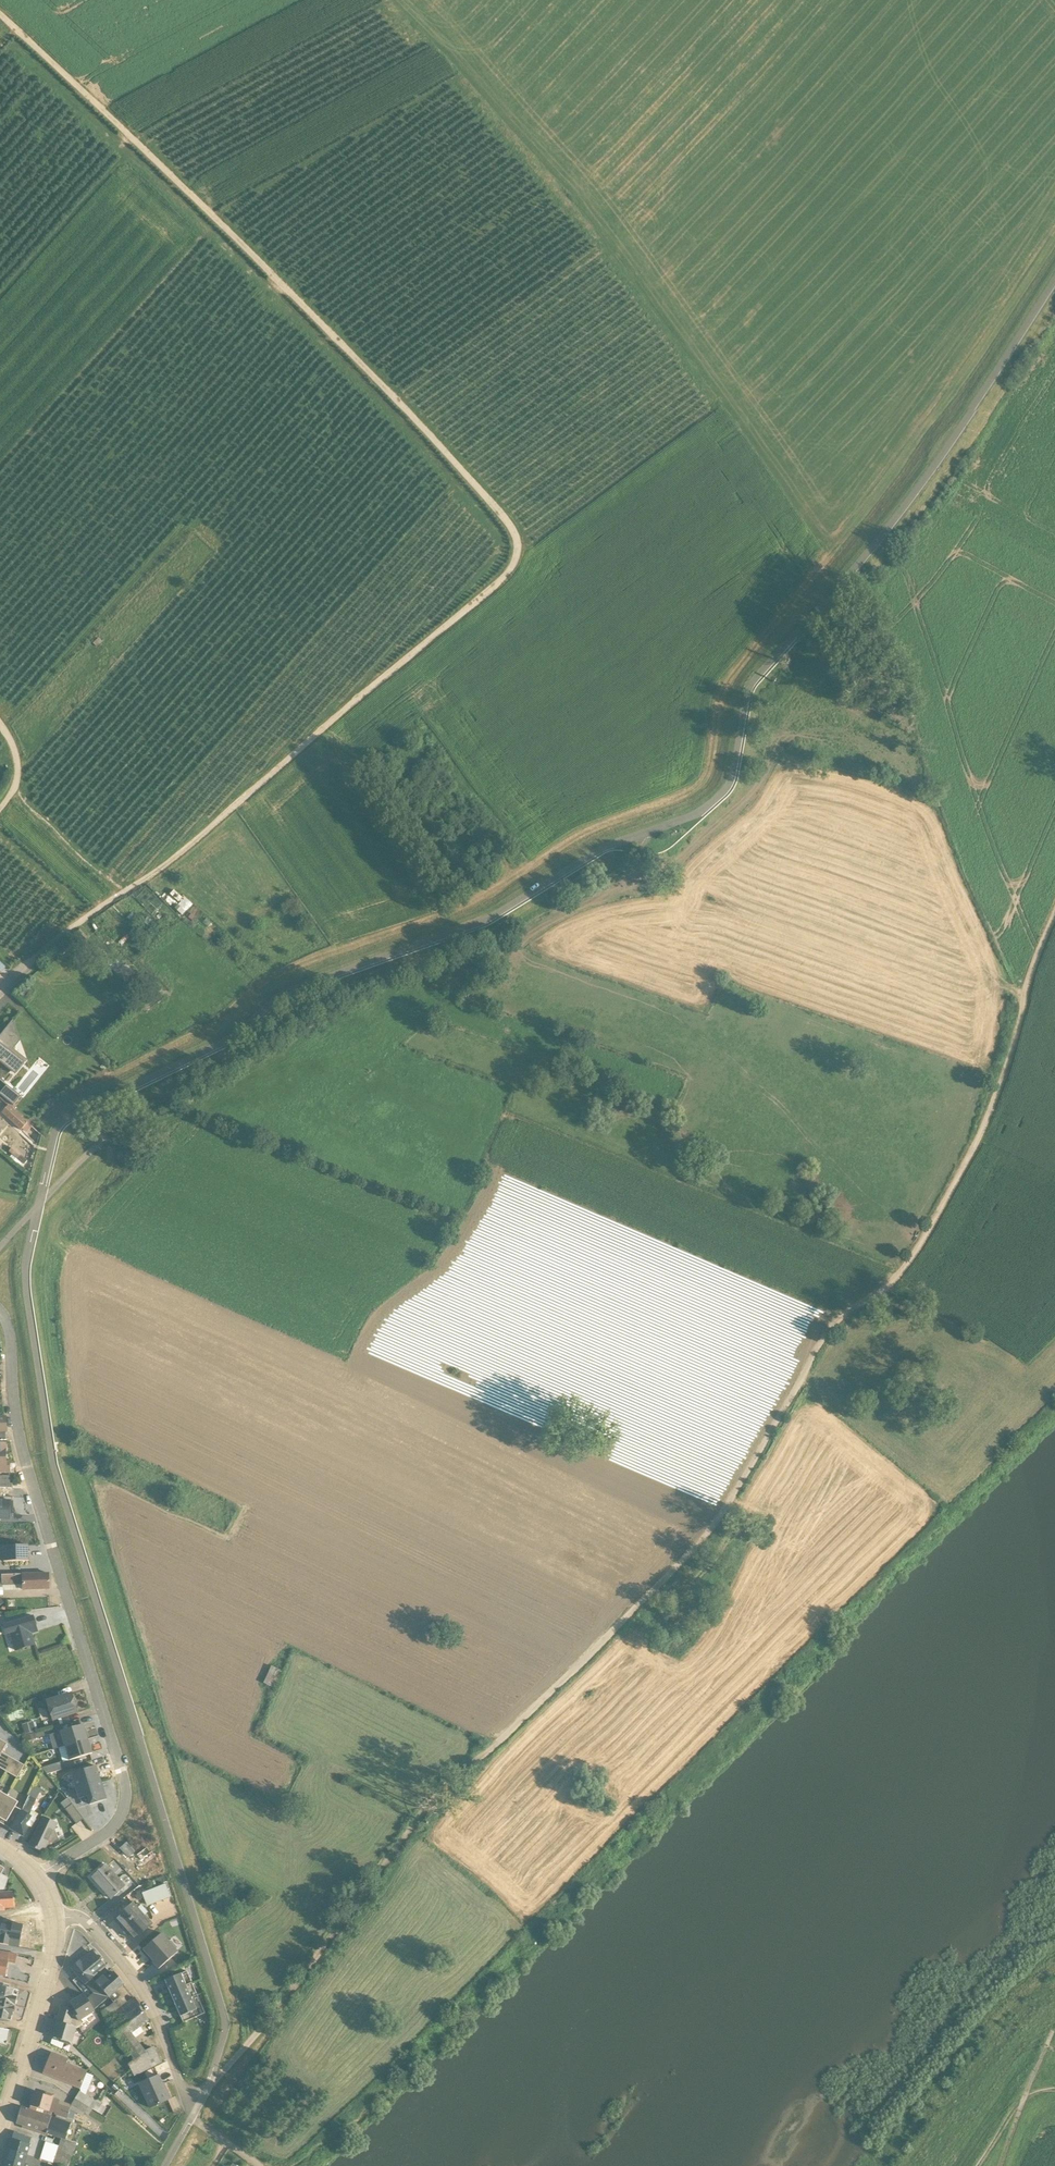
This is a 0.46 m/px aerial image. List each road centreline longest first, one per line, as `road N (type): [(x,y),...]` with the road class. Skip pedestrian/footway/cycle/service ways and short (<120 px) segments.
road 1 (track): [(38,959),(187,852),(519,559),(515,532),(409,412),(0,16)]
road 2 (track): [(1054,914),(993,1104),(901,1274),(819,1341),(754,1460),(693,1547),(432,1802),(274,2015)]
road 3 (track): [(662,829),(544,909),(309,998),(245,1048),(136,1108),(107,1138)]
road 4 (residential): [(36,1876),(111,1831),(125,1789),(23,1454),(0,1310)]
road 5 (residential): [(56,1919),(83,1920),(142,1990),(192,2118)]
road 6 (tertiary): [(0,2138),(36,2026),(56,1919)]
road 7 (unclassified): [(107,1138),(0,1248)]

